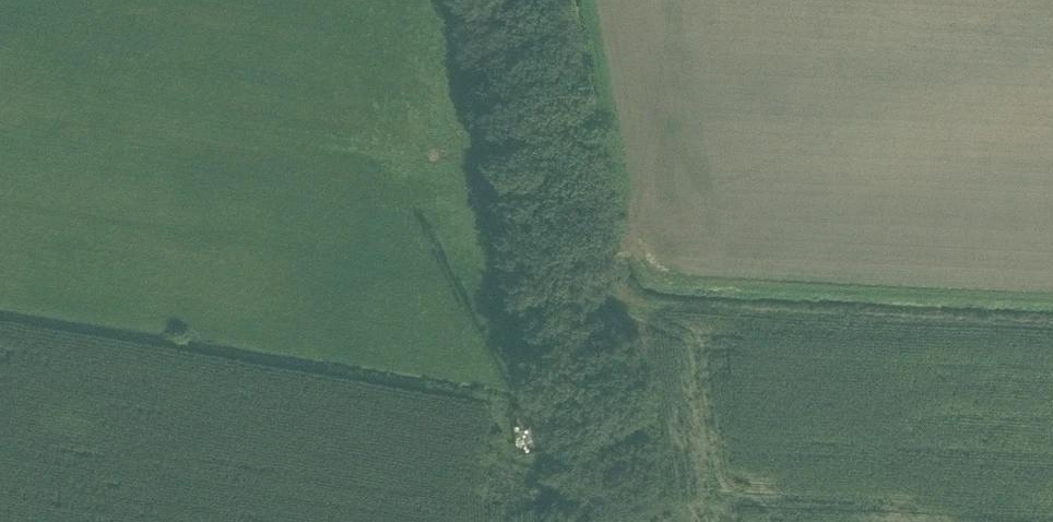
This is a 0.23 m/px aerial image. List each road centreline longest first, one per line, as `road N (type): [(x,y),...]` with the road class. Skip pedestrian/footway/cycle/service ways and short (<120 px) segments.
road 1 (unclassified): [(622,521),(522,0)]

